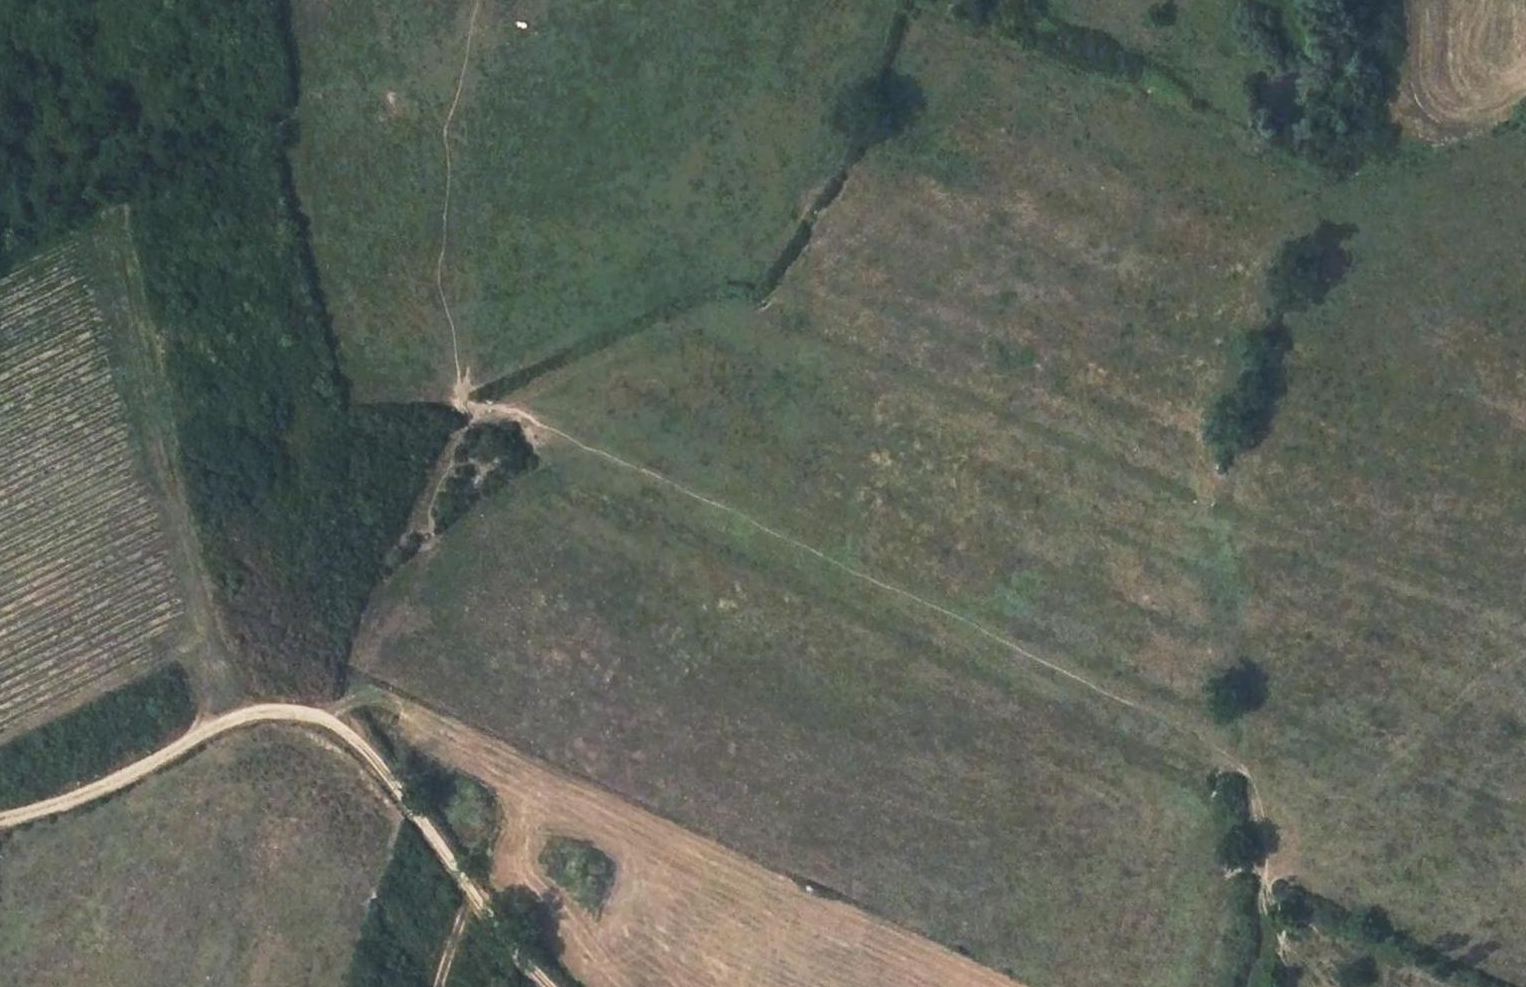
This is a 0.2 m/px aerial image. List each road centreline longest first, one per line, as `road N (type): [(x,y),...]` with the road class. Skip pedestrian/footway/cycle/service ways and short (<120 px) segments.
road 1 (track): [(0,818),(102,786),(248,713),(327,718),(365,746),(549,986)]

